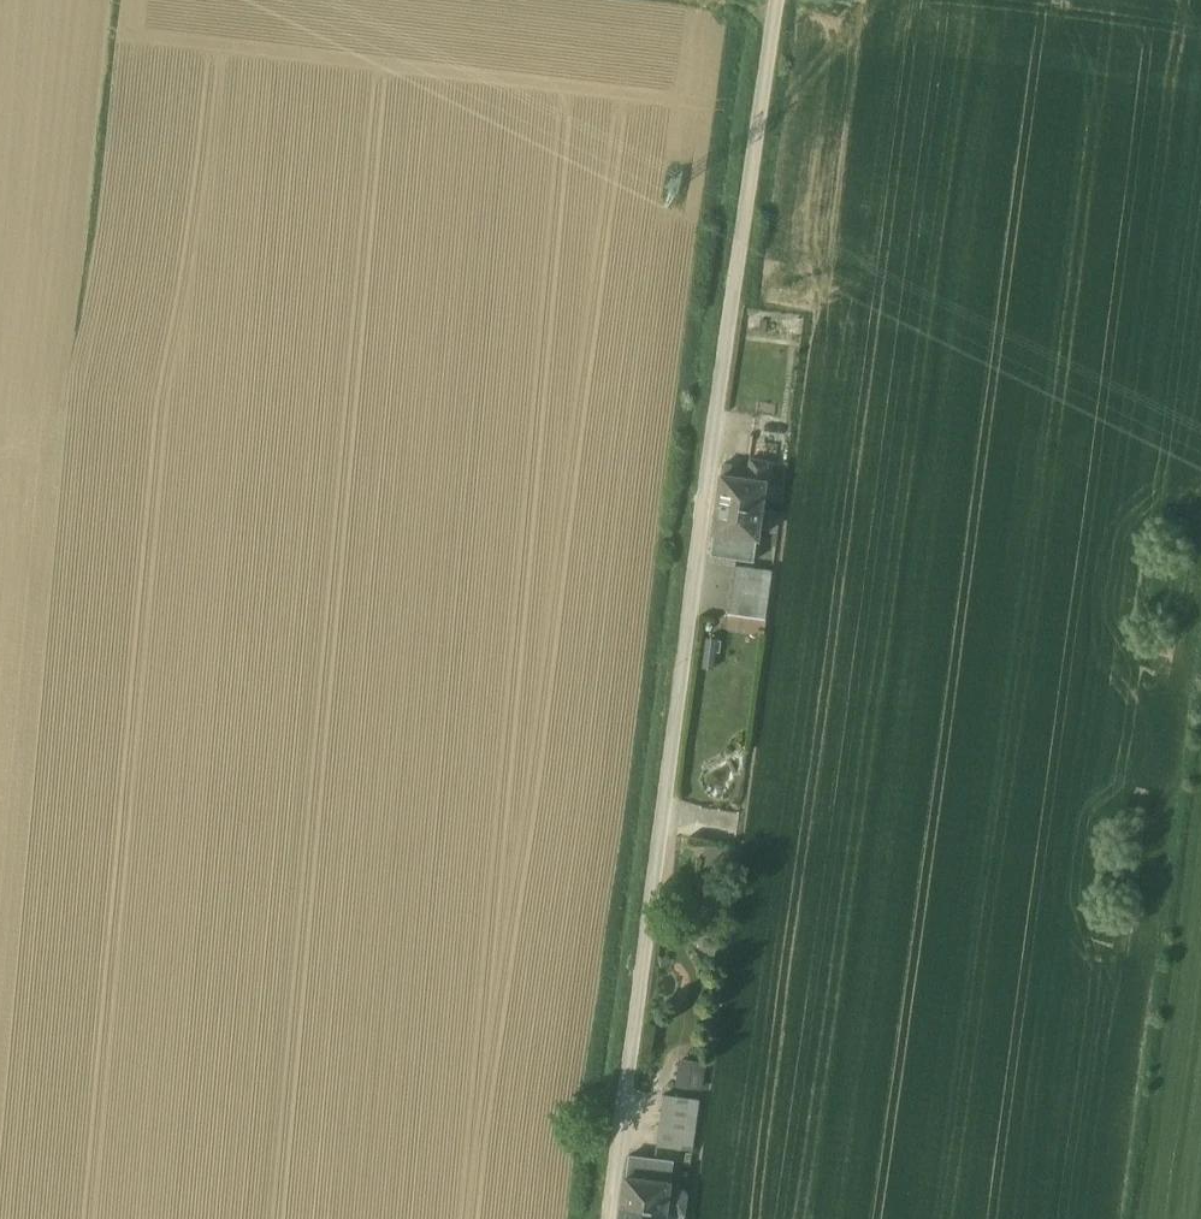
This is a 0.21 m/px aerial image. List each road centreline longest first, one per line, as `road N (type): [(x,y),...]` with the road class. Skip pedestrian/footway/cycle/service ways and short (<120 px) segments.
road 1 (unclassified): [(781,0),(615,1218)]

